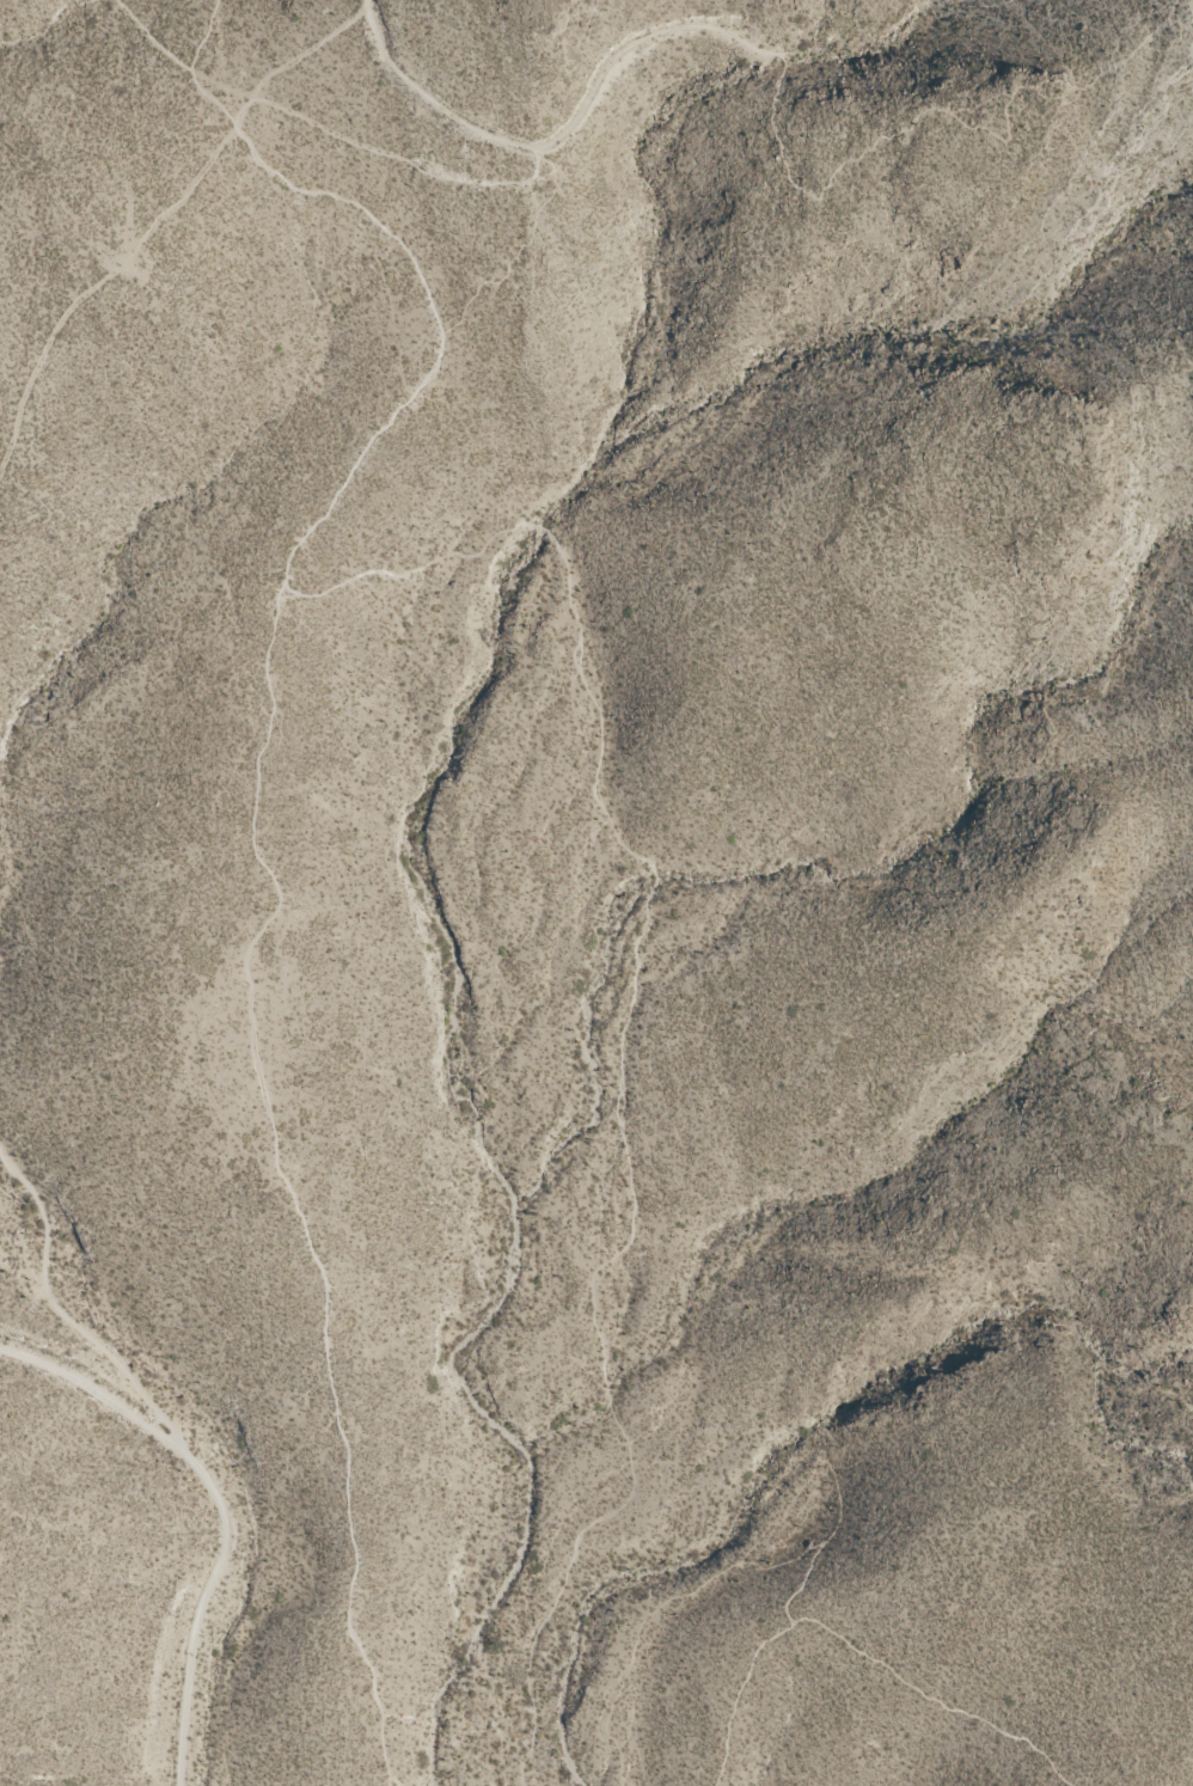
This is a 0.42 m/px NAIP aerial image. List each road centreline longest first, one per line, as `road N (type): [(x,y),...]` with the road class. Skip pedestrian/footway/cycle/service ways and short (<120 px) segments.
road 1 (track): [(370,0),(387,62),(418,98),(526,153),(547,152),(563,140),(612,62),(660,35),(718,32),(789,66)]

